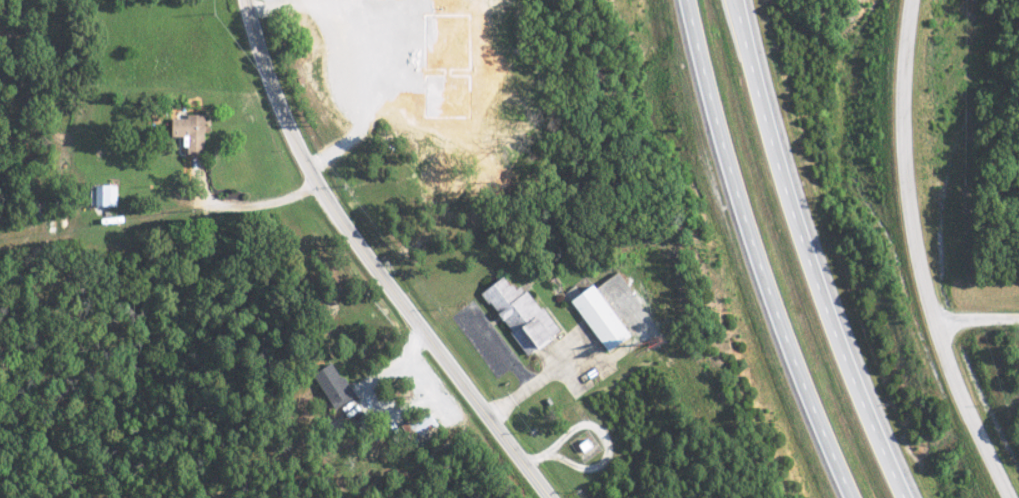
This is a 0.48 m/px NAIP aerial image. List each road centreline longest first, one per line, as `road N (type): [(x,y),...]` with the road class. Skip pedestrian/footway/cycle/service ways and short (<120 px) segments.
road 1 (residential): [(550,497),(317,181),(267,71),(247,0)]
road 2 (trunk): [(906,497),(834,337),(733,0)]
road 3 (trunk): [(684,0),(750,241),(852,497)]
road 4 (residential): [(1010,497),(928,326),(908,256),(892,56),(902,0)]

